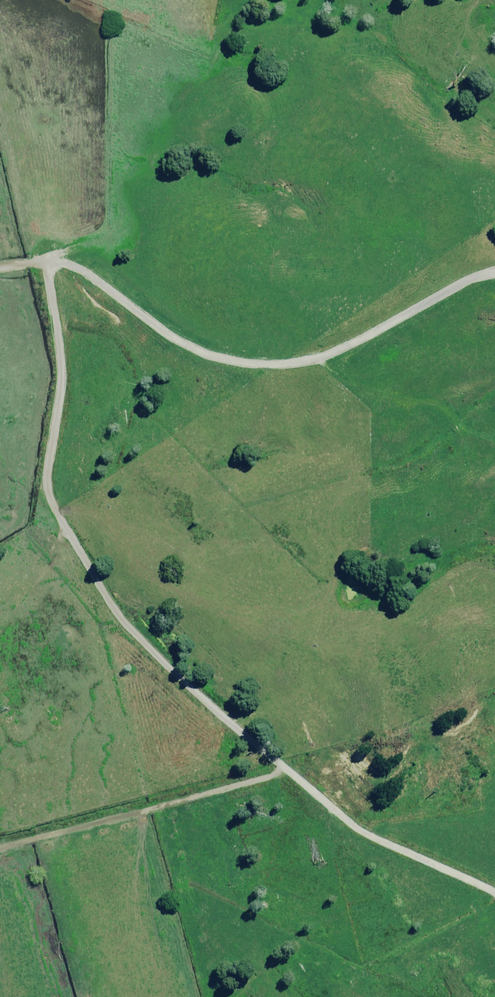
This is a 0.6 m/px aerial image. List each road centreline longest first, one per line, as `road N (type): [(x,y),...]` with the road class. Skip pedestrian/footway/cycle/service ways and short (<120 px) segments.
road 1 (track): [(48,262),(62,371),(48,490),(109,602),(228,723),(351,824),(494,893)]
road 2 (track): [(0,269),(64,264),(200,352),(281,365),(322,358),(494,273)]
road 3 (track): [(283,765),(275,774),(0,848)]

